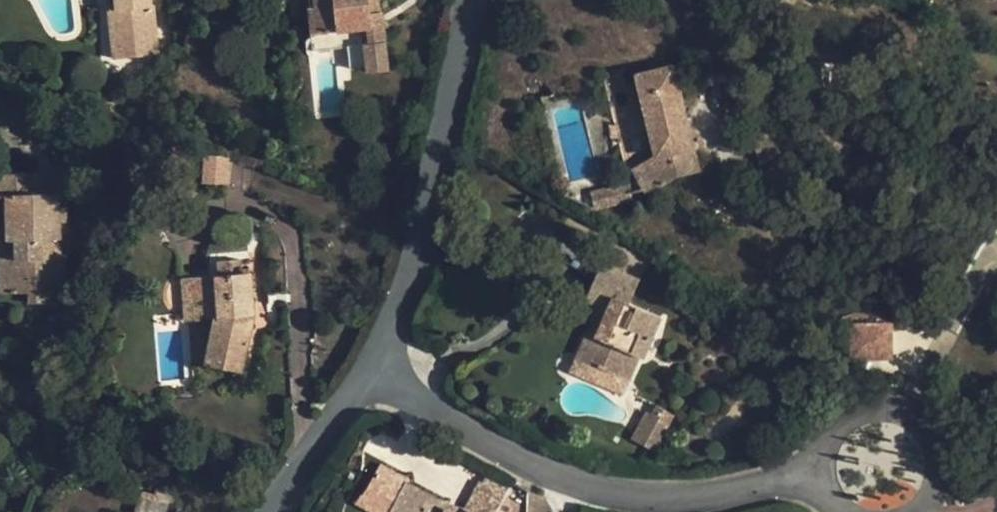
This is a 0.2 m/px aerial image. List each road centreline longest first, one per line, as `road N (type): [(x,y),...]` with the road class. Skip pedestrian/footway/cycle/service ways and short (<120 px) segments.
road 1 (residential): [(377,374),(447,422),(563,483),(601,493),(674,501),(727,496),(819,473)]
road 2 (residential): [(377,374),(469,0)]
road 3 (residential): [(294,511),(377,374)]
road 4 (residential): [(819,473),(833,424),(880,405),(905,412)]
road 5 (residential): [(905,412),(935,454),(933,480),(907,511)]

